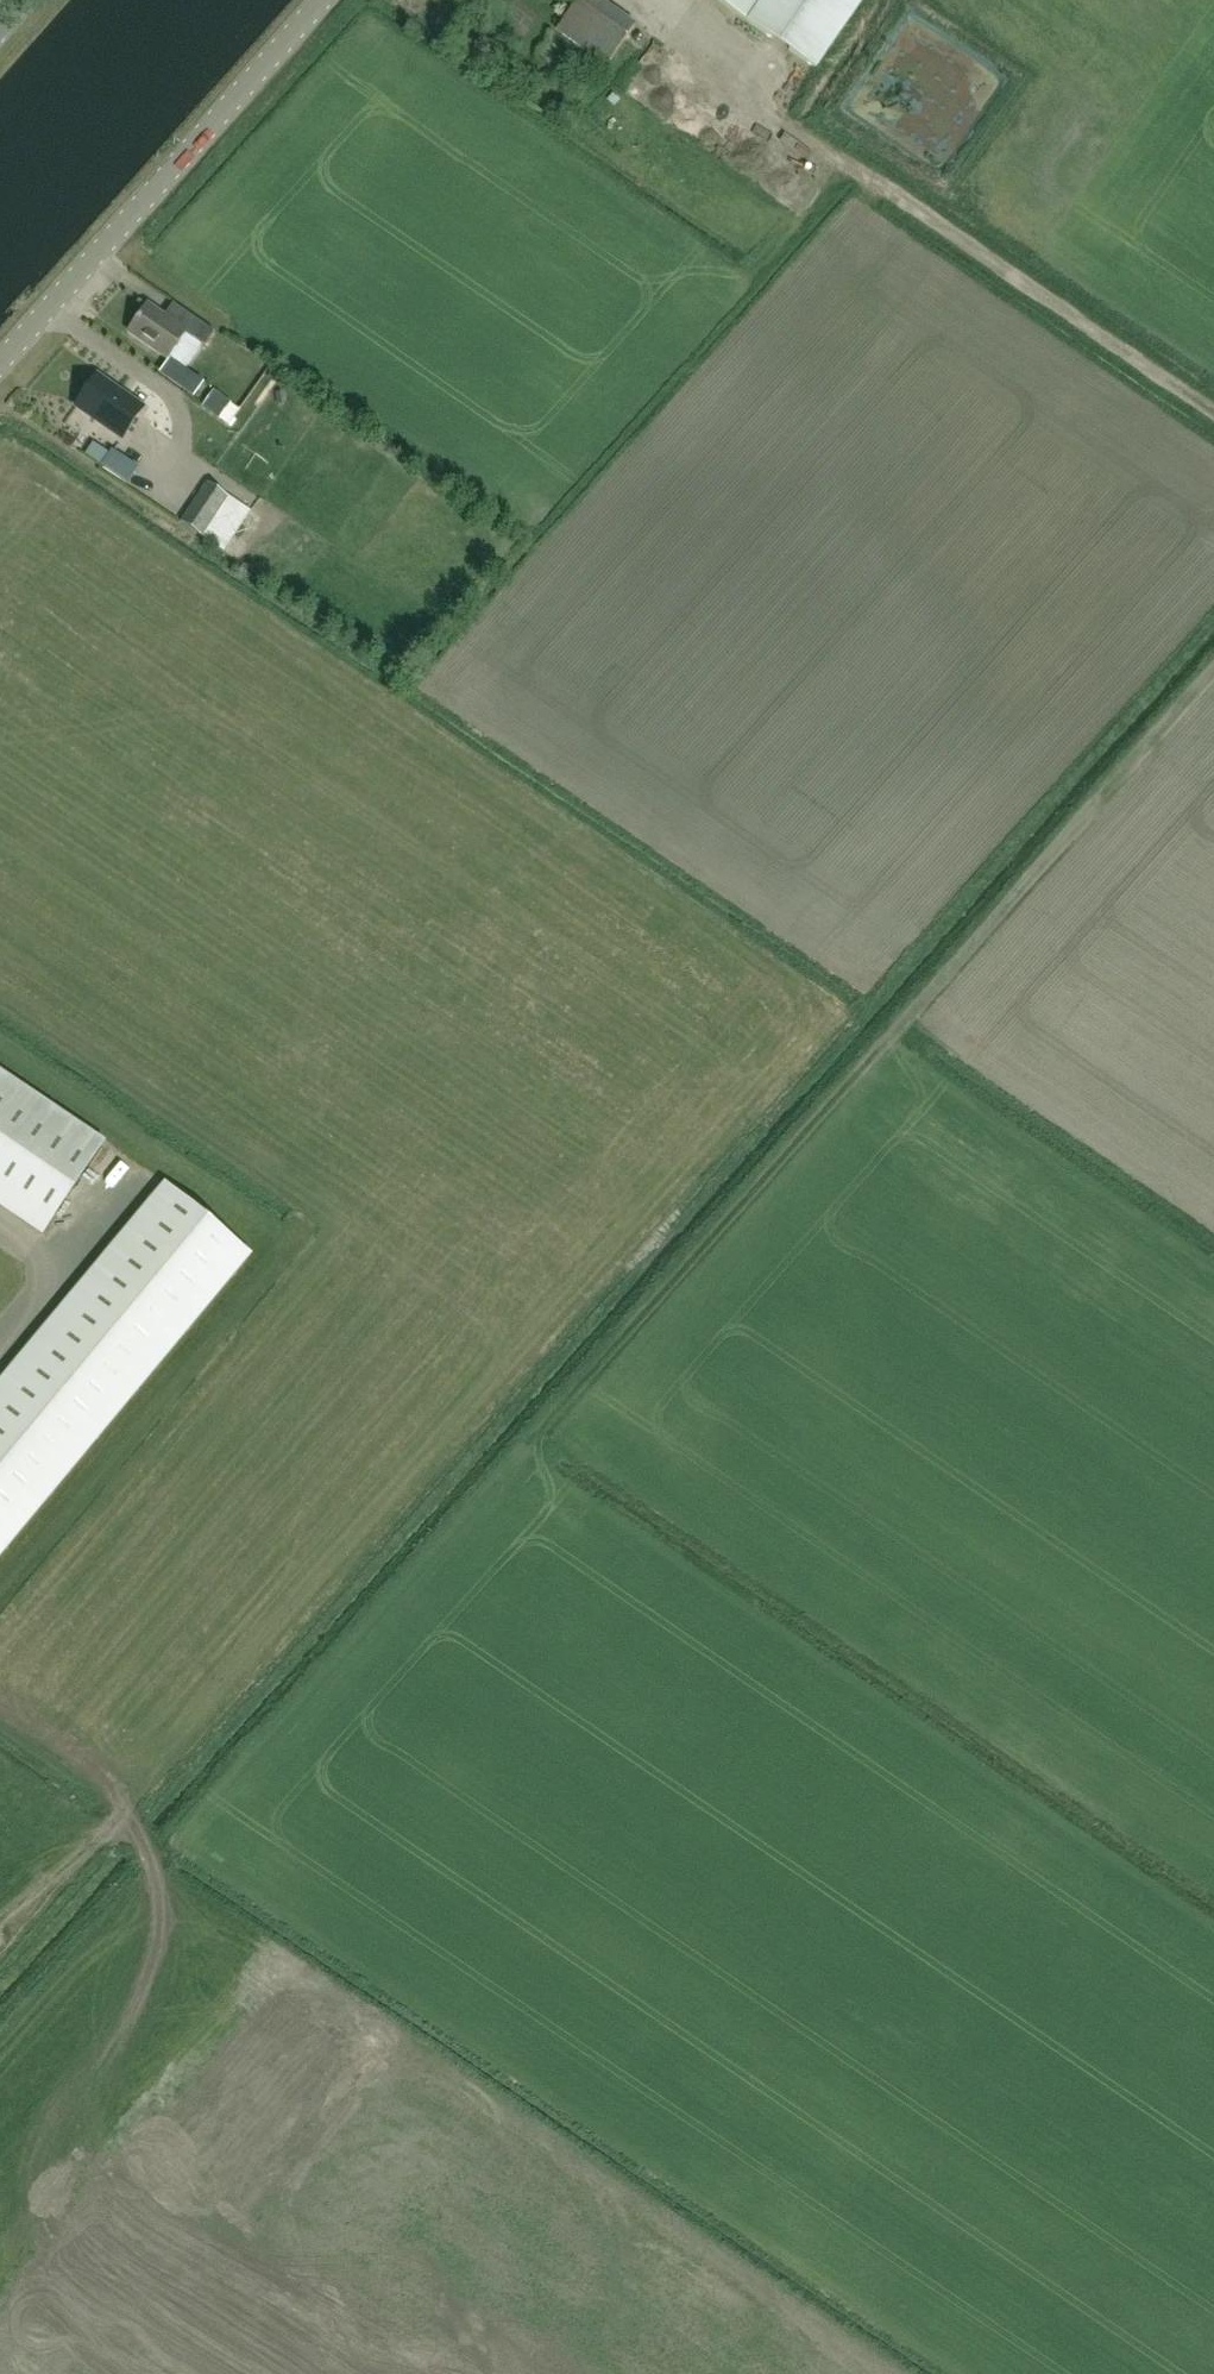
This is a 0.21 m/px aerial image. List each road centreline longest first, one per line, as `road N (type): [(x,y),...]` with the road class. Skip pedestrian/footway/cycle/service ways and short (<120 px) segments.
road 1 (tertiary): [(0,365),(324,0)]

